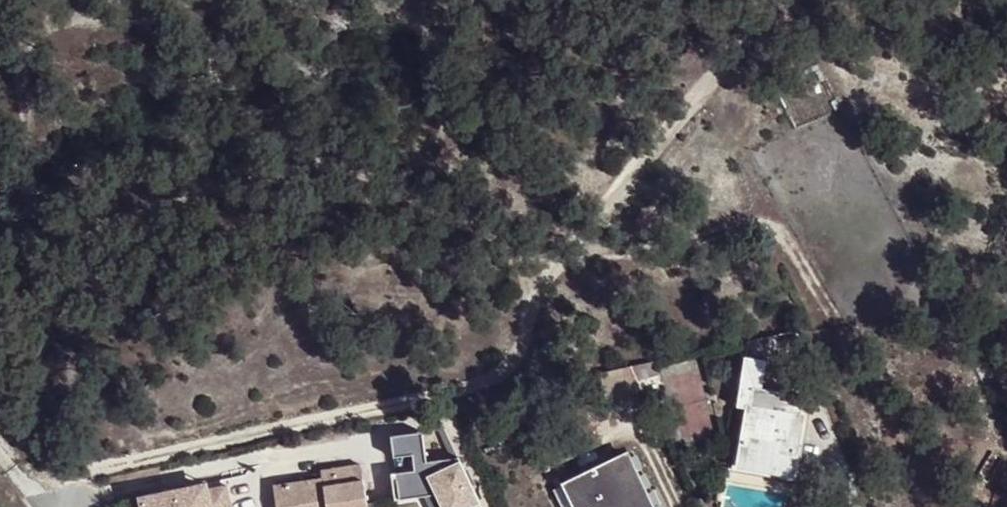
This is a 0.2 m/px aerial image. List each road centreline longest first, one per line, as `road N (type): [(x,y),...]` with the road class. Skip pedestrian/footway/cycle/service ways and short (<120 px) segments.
road 1 (track): [(0,447),(40,492),(475,390),(514,365),(539,298),(627,180),(800,0)]
road 2 (track): [(176,0),(0,27)]

